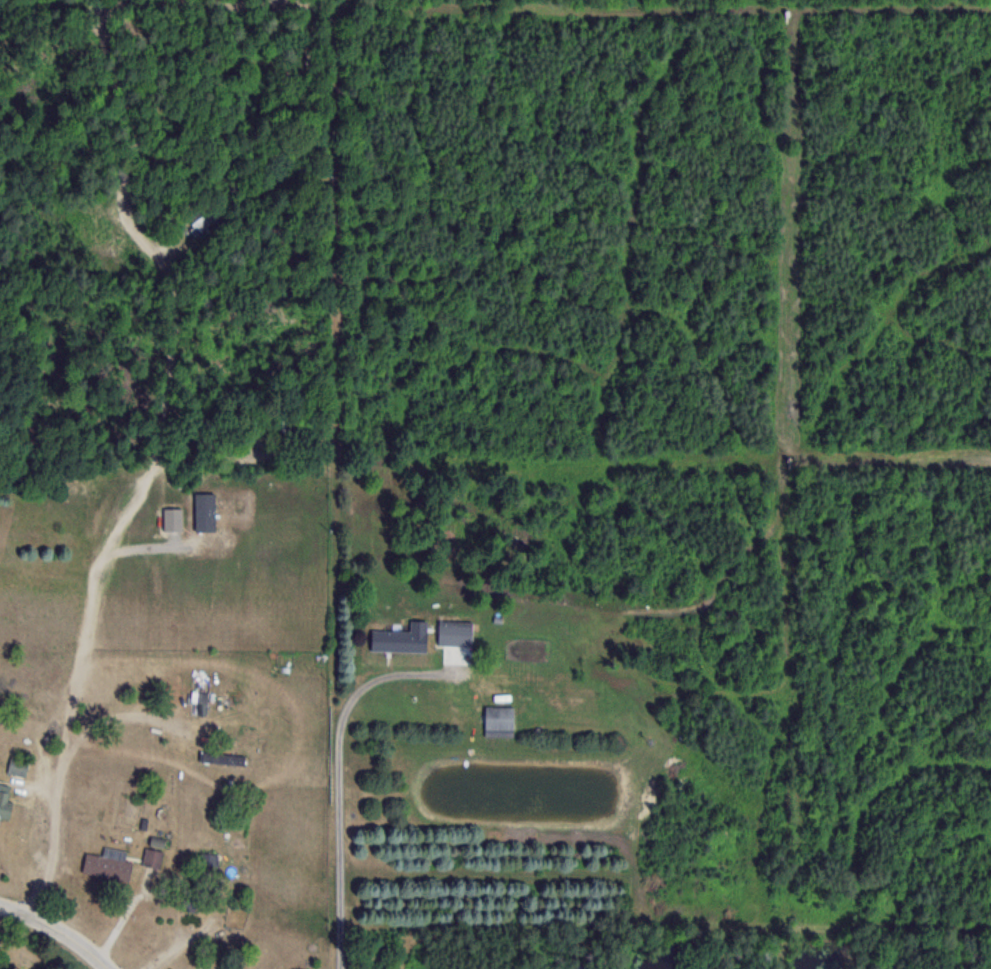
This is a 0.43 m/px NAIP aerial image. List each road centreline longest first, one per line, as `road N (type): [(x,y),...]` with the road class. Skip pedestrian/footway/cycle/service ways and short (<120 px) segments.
road 1 (residential): [(25,914),(41,753),(84,646),(95,561),(156,445),(171,371),(174,304),(158,249),(120,206),(135,141),(102,33),(102,13),(116,0)]
road 2 (residential): [(113,968),(68,936),(0,906)]

